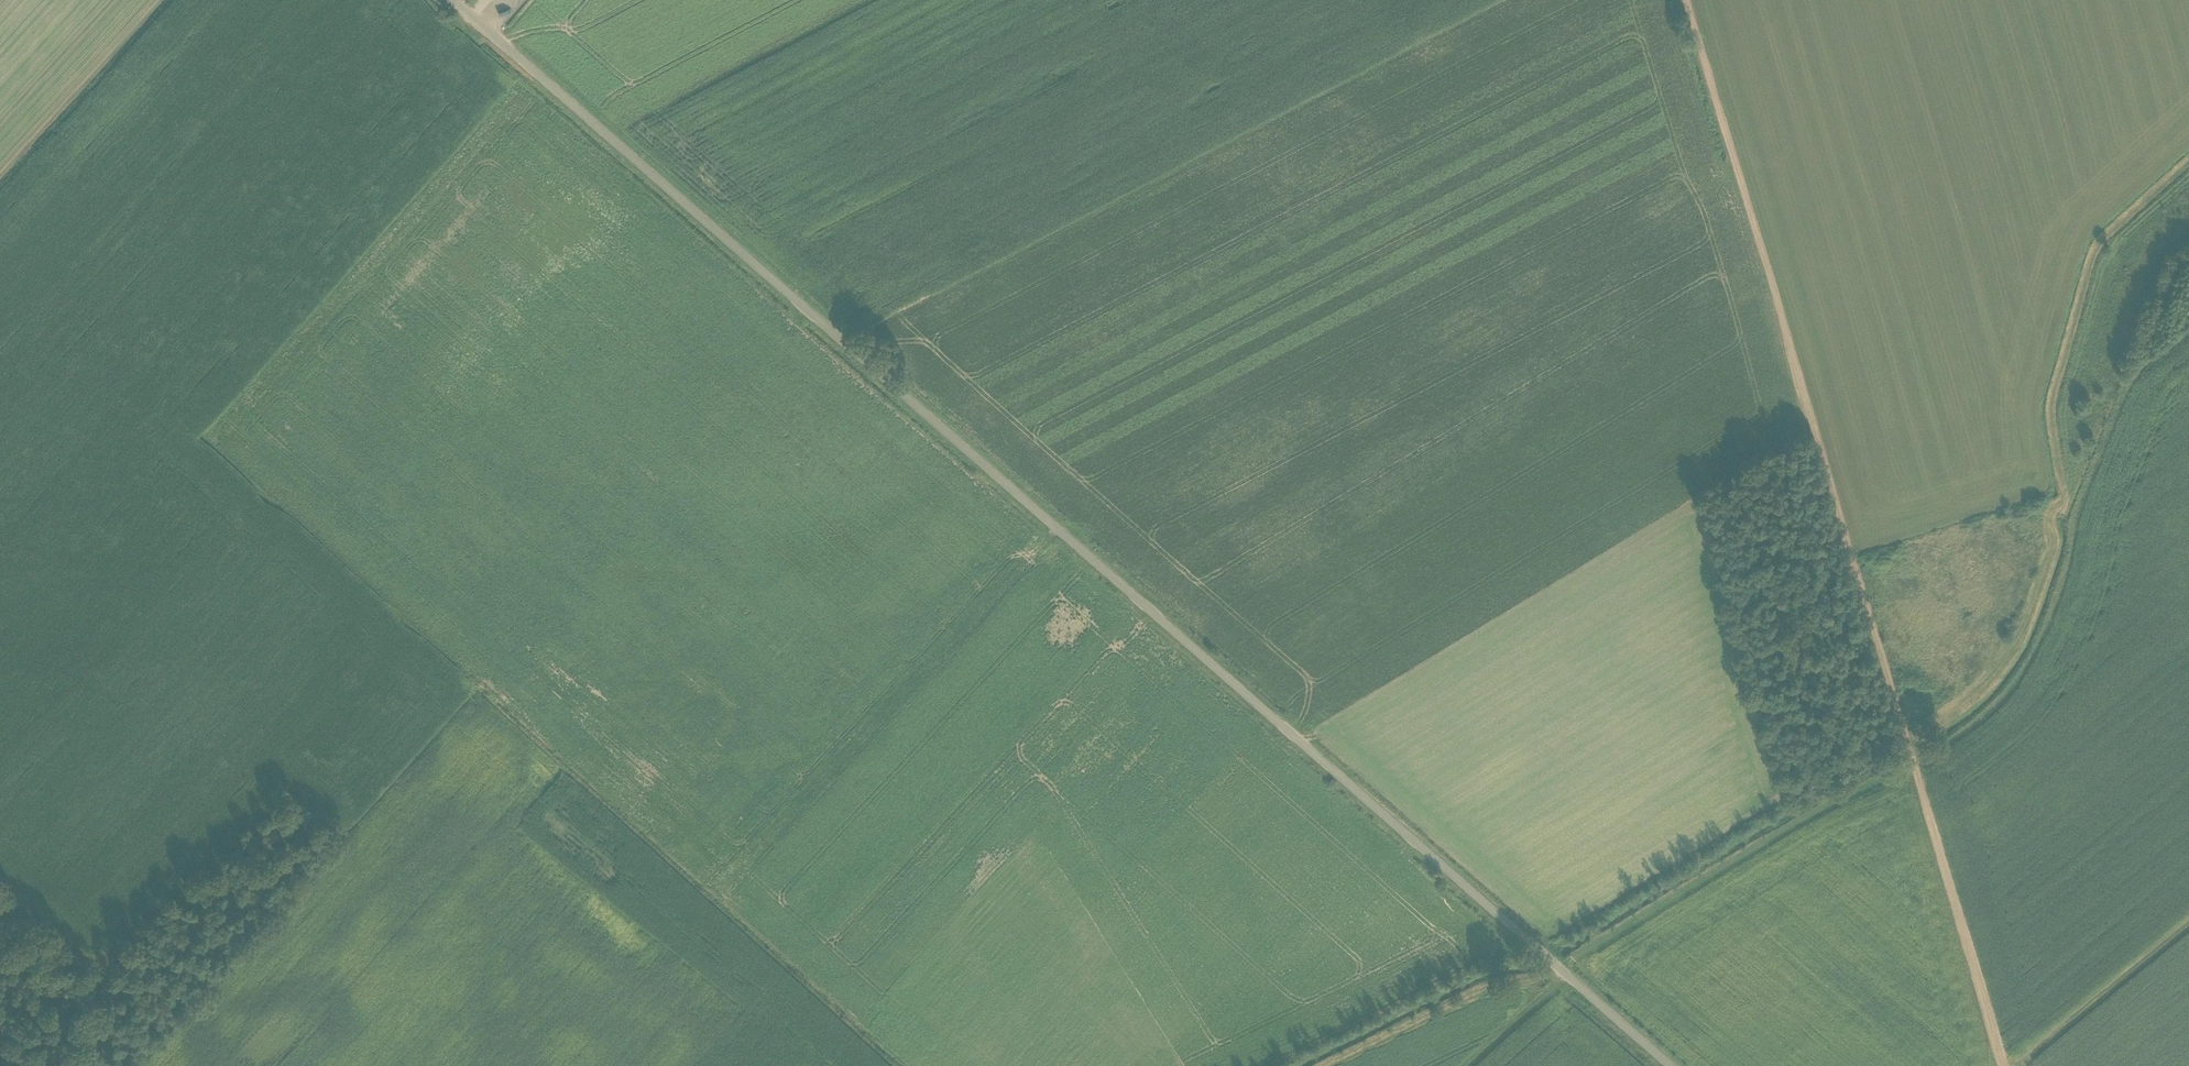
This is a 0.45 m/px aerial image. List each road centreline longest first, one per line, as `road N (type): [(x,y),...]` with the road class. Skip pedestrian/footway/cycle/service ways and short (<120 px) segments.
road 1 (unclassified): [(1670,1065),(453,0)]
road 2 (track): [(1907,742),(1686,0)]
road 3 (track): [(2005,1065),(1907,742)]

